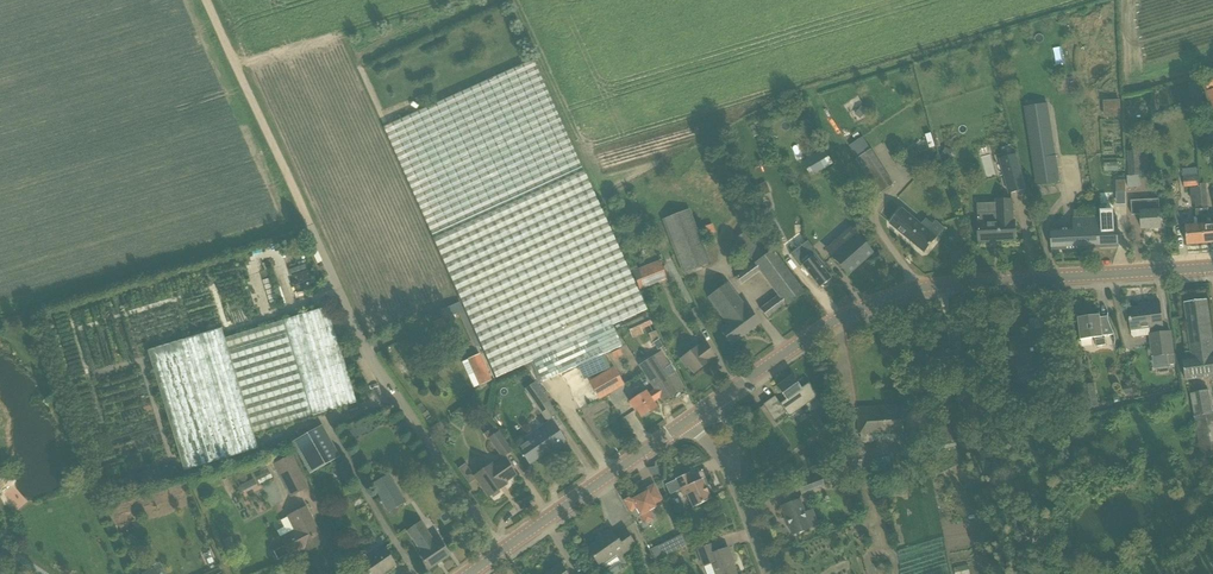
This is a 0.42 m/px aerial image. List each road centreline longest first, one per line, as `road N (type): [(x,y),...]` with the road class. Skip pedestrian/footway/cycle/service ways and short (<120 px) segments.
road 1 (track): [(209,0),(359,335),(499,553)]
road 2 (tertiary): [(727,393),(837,319),(915,290),(1212,269)]
road 3 (tertiary): [(469,573),(686,422)]

